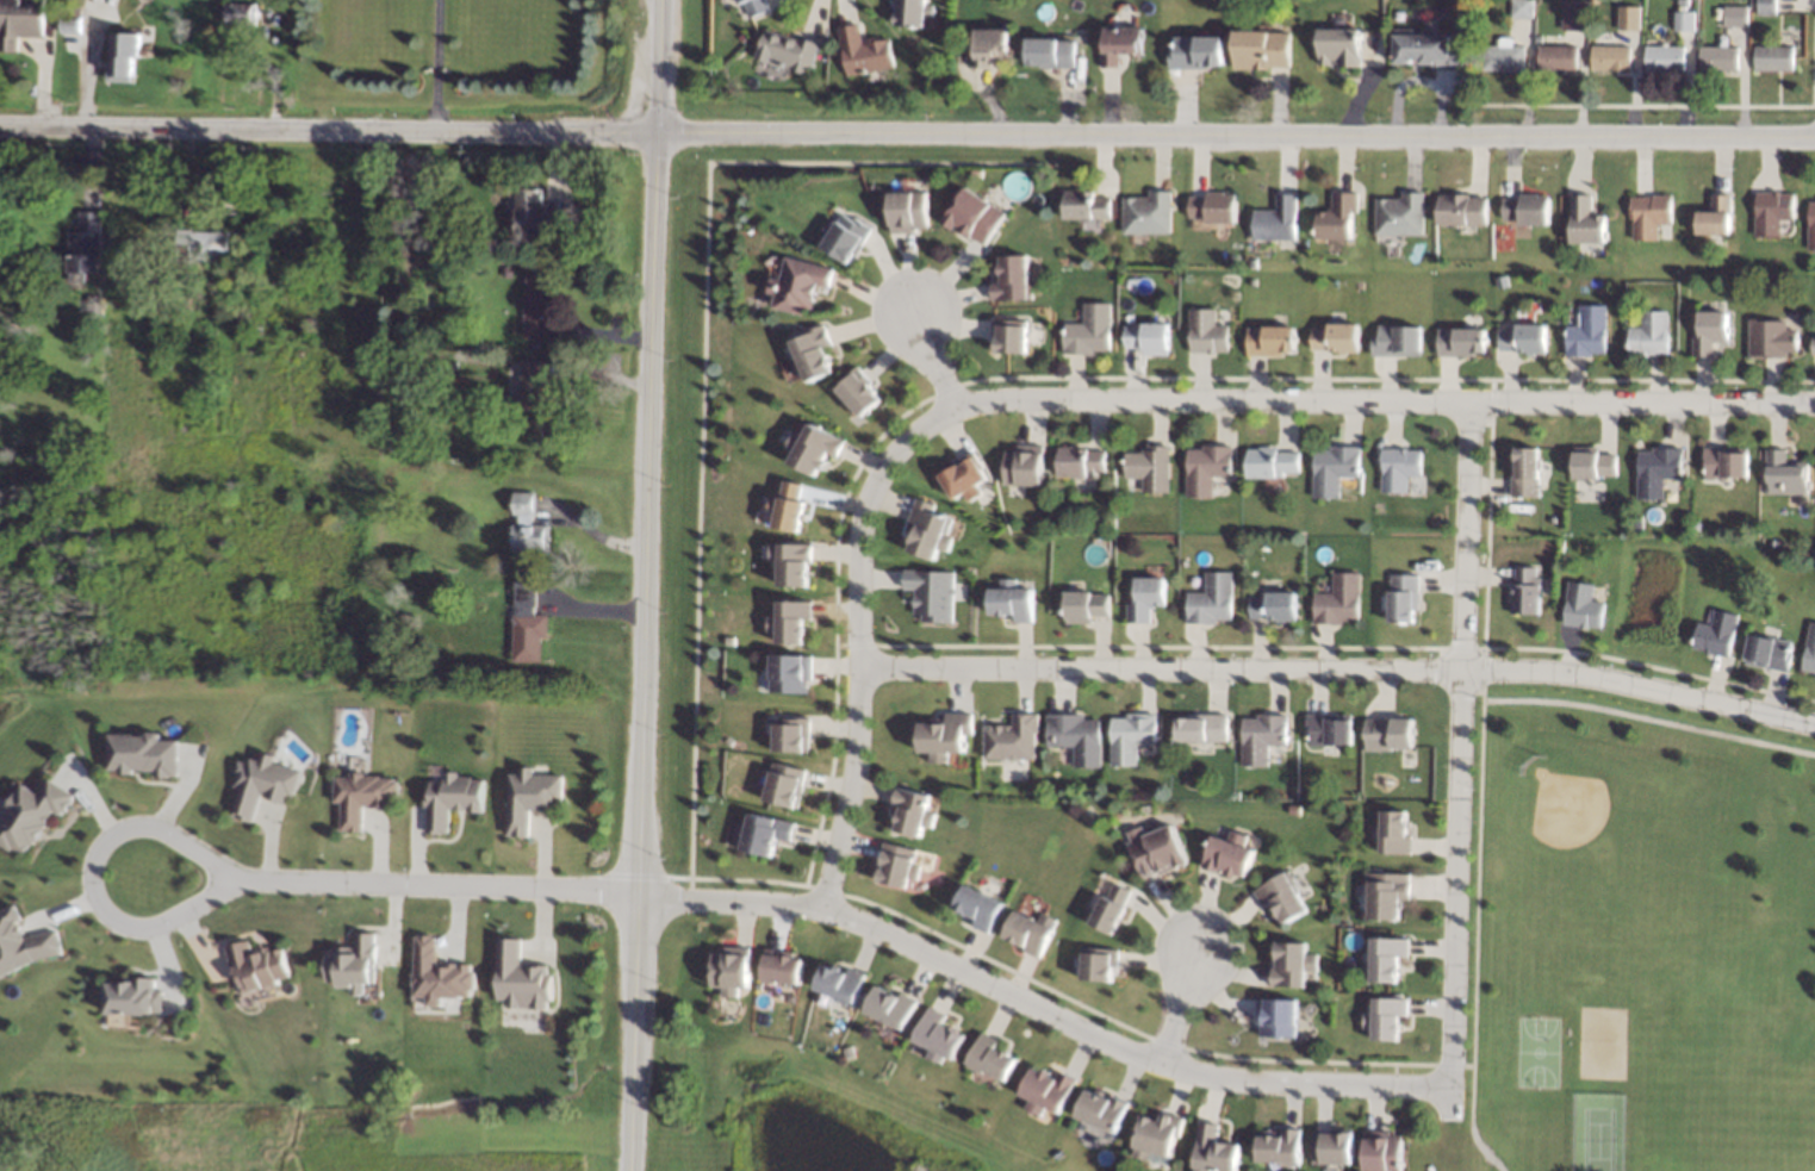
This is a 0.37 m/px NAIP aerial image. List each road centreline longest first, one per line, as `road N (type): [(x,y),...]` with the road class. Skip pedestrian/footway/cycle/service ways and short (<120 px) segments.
road 1 (tertiary): [(0,125),(1814,135)]
road 2 (tertiary): [(656,0),(629,1170)]
road 3 (residential): [(1814,727),(1579,674),(863,671)]
road 4 (residential): [(958,404),(1814,402)]
road 5 (residential): [(1450,1088),(1219,1079),(1163,1063),(819,904),(635,891)]
road 6 (residential): [(1469,401),(1450,1113)]
road 7 (residential): [(958,404),(903,440),(881,474),(864,528),(863,671),(851,771),(819,904)]
road 8 (residential): [(635,891),(236,878)]
road 9 (residential): [(236,878),(154,829),(112,840),(93,862),(102,901),(131,929),(179,920),(236,878)]

